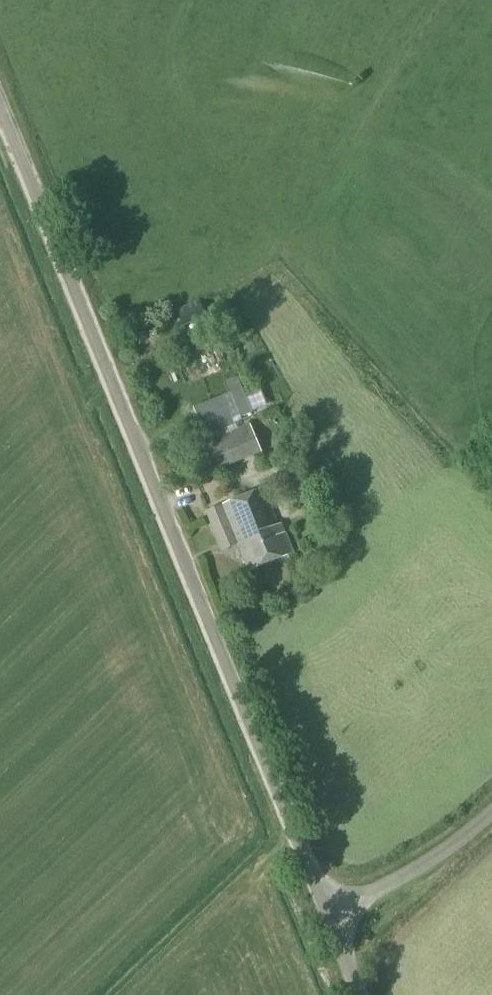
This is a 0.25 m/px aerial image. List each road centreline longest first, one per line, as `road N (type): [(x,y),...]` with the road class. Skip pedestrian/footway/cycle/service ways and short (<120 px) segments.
road 1 (unclassified): [(330,908),(0,107)]
road 2 (unclassified): [(491,811),(453,846),(330,908)]

